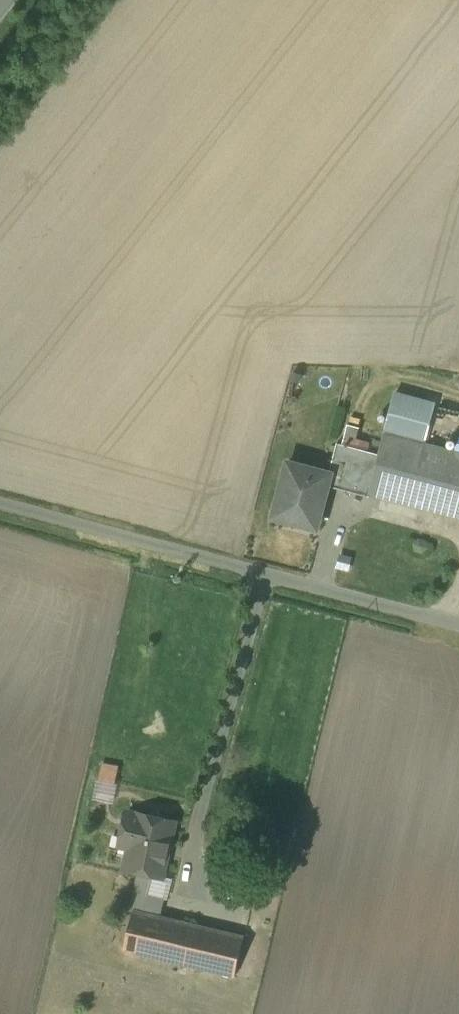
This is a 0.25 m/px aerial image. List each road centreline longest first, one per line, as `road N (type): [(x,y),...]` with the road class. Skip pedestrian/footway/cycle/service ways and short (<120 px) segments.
road 1 (unclassified): [(458,627),(0,503)]

